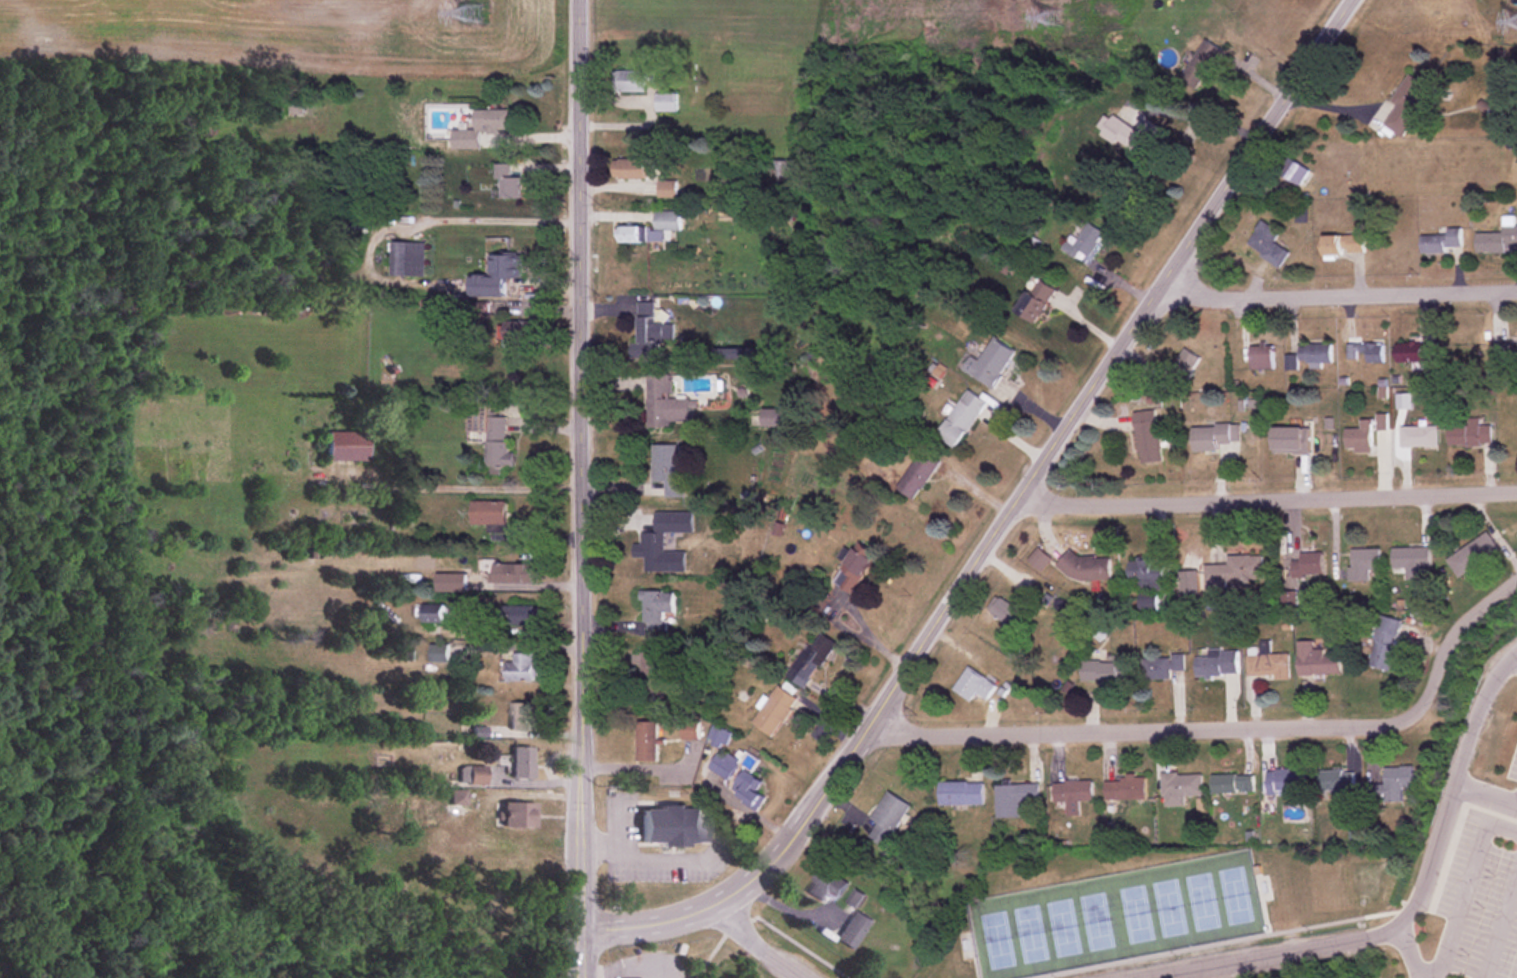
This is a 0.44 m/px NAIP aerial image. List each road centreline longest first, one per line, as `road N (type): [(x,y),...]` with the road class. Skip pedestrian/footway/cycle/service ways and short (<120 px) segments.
road 1 (residential): [(584,932),(664,926),(722,906),(789,845),(1353,0)]
road 2 (secondary): [(584,977),(578,0)]
road 3 (residential): [(1412,720),(1390,728),(865,733)]
road 4 (residential): [(1160,977),(1359,941),(1401,920),(1419,894),(1481,703),(1516,654)]
road 5 (residential): [(1516,492),(1016,501)]
road 6 (residential): [(1154,298),(1516,293)]
road 7 (residential): [(1516,581),(1452,637),(1412,720)]

